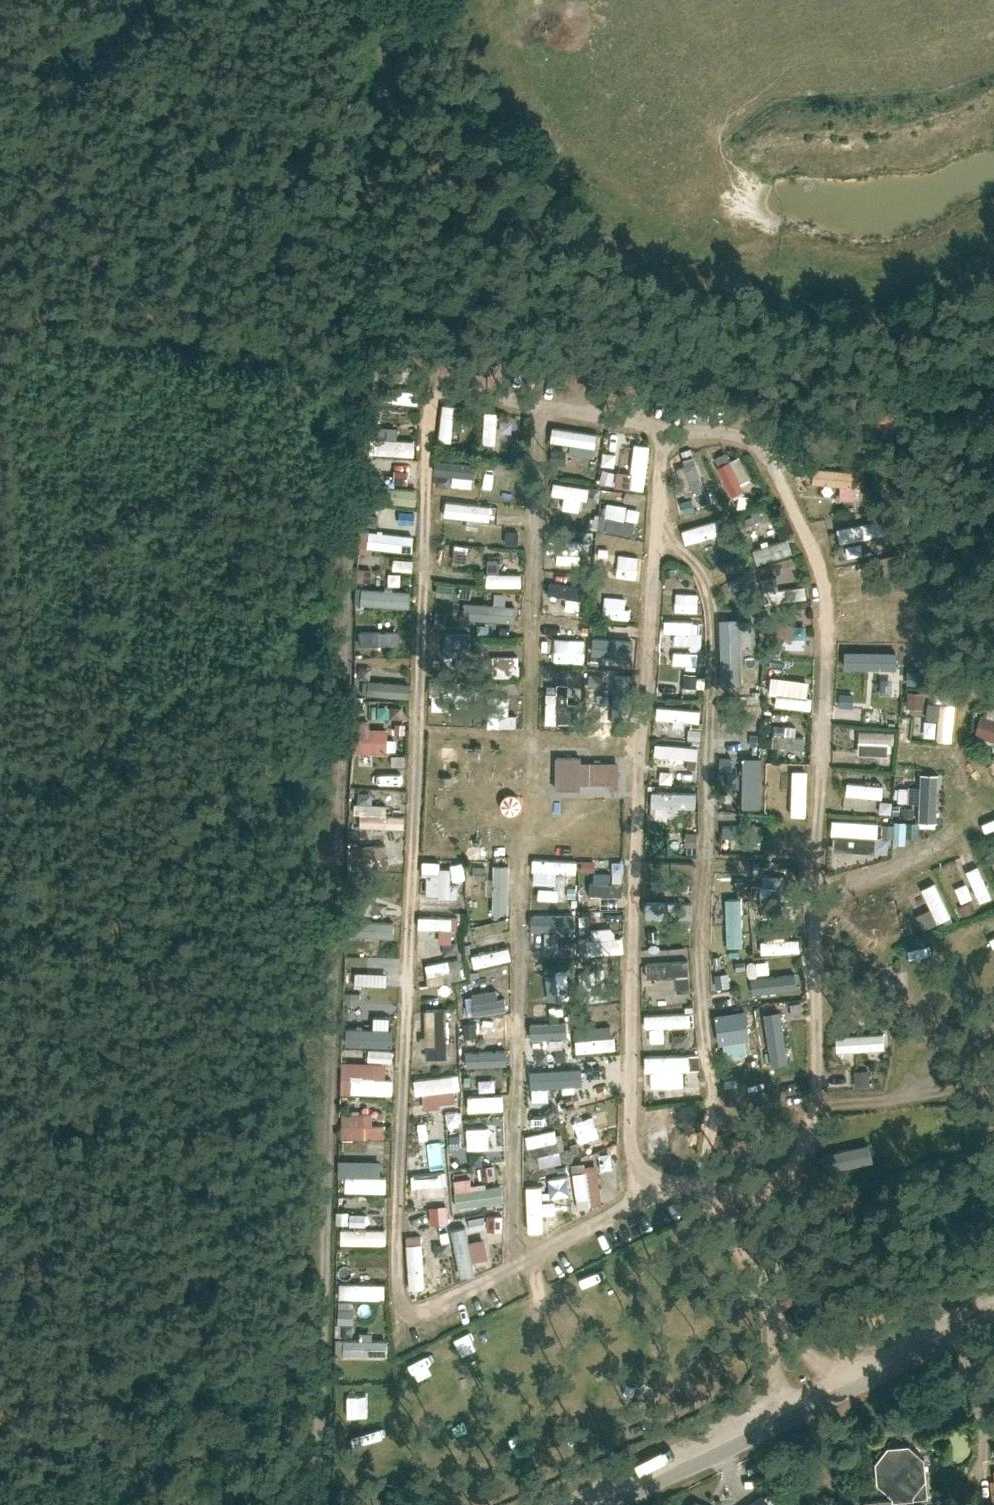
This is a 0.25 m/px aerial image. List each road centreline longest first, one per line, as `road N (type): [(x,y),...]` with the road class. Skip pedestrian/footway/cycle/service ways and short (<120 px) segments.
road 1 (track): [(441,0),(400,87),(358,385),(318,1504)]
road 2 (residential): [(993,1316),(607,1504)]

